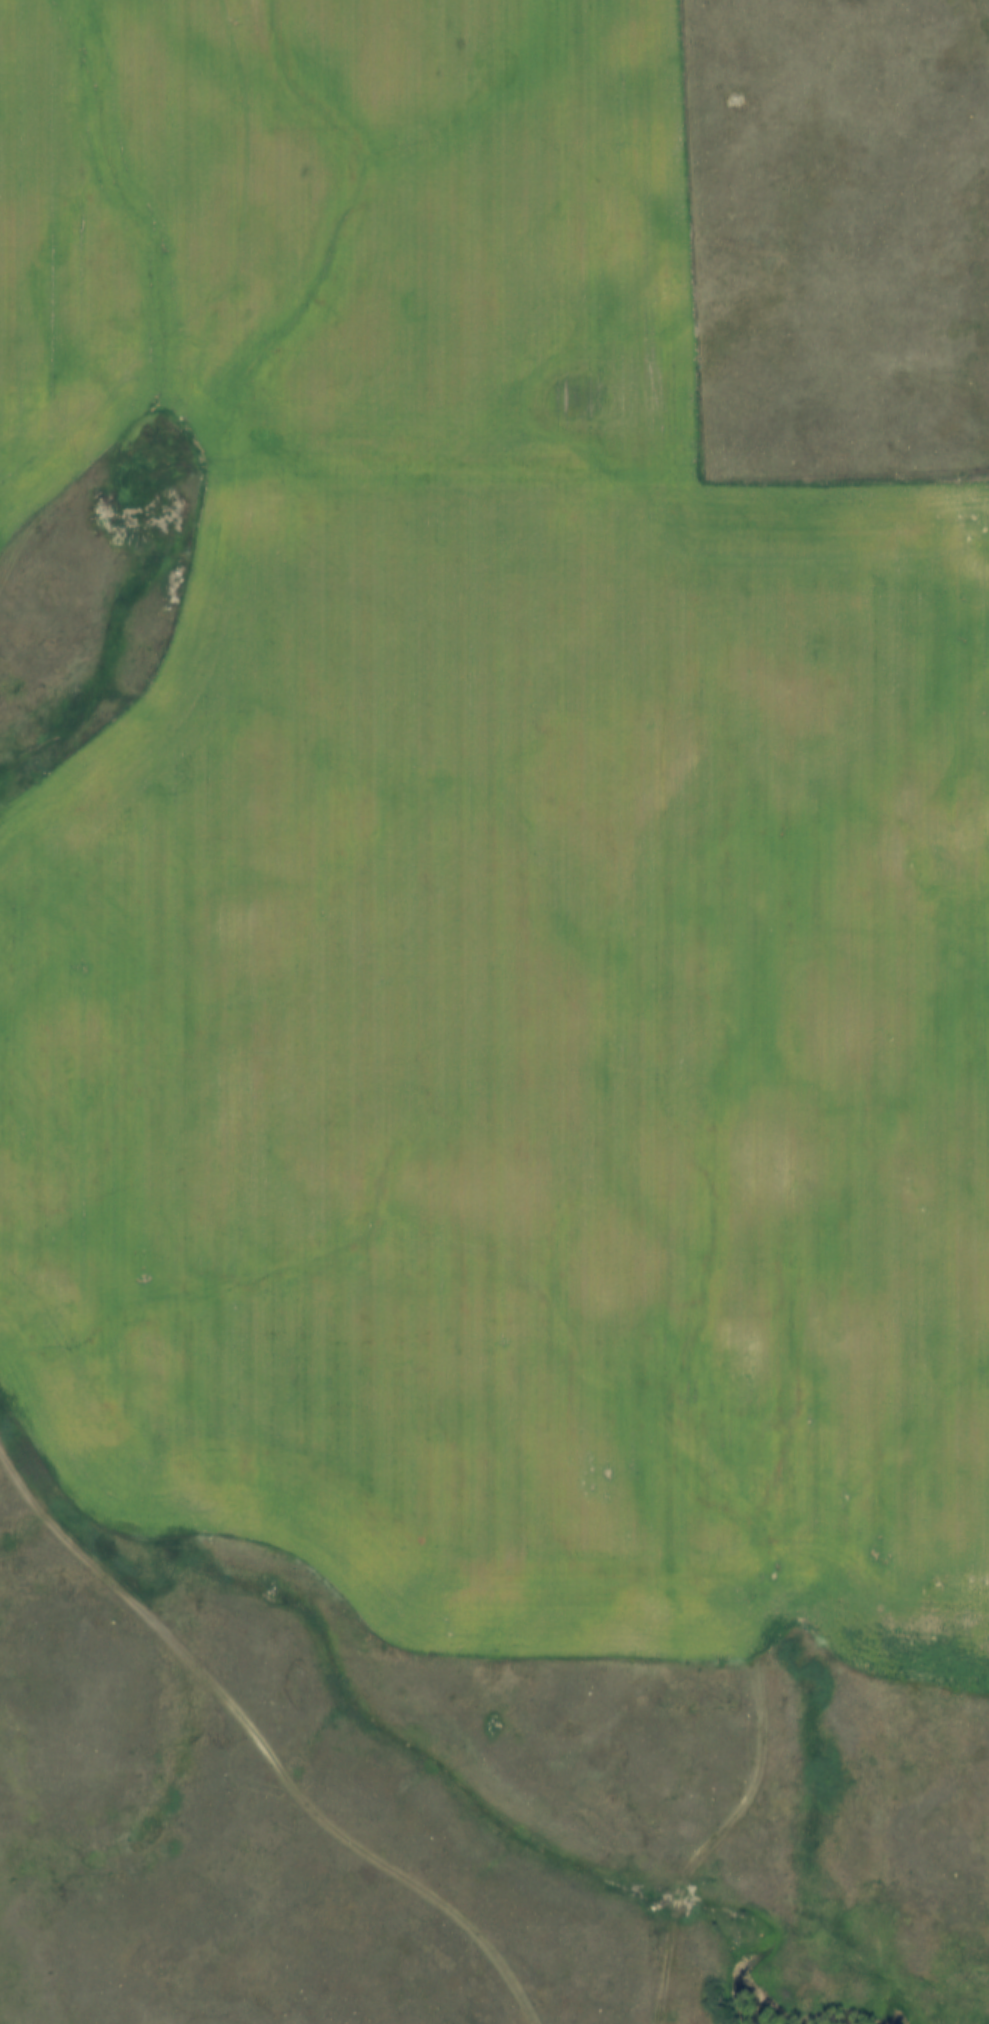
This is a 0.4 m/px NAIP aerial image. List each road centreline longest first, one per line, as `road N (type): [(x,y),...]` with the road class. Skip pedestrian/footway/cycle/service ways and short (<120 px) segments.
road 1 (track): [(533,2023),(490,1945),(442,1898),(326,1826),(269,1744),(174,1639),(100,1579),(20,1495),(0,1462)]
road 2 (track): [(655,2023),(684,1870),(749,1805),(761,1773),(762,1662)]
road 3 (track): [(0,555),(42,501),(62,453),(53,382)]

